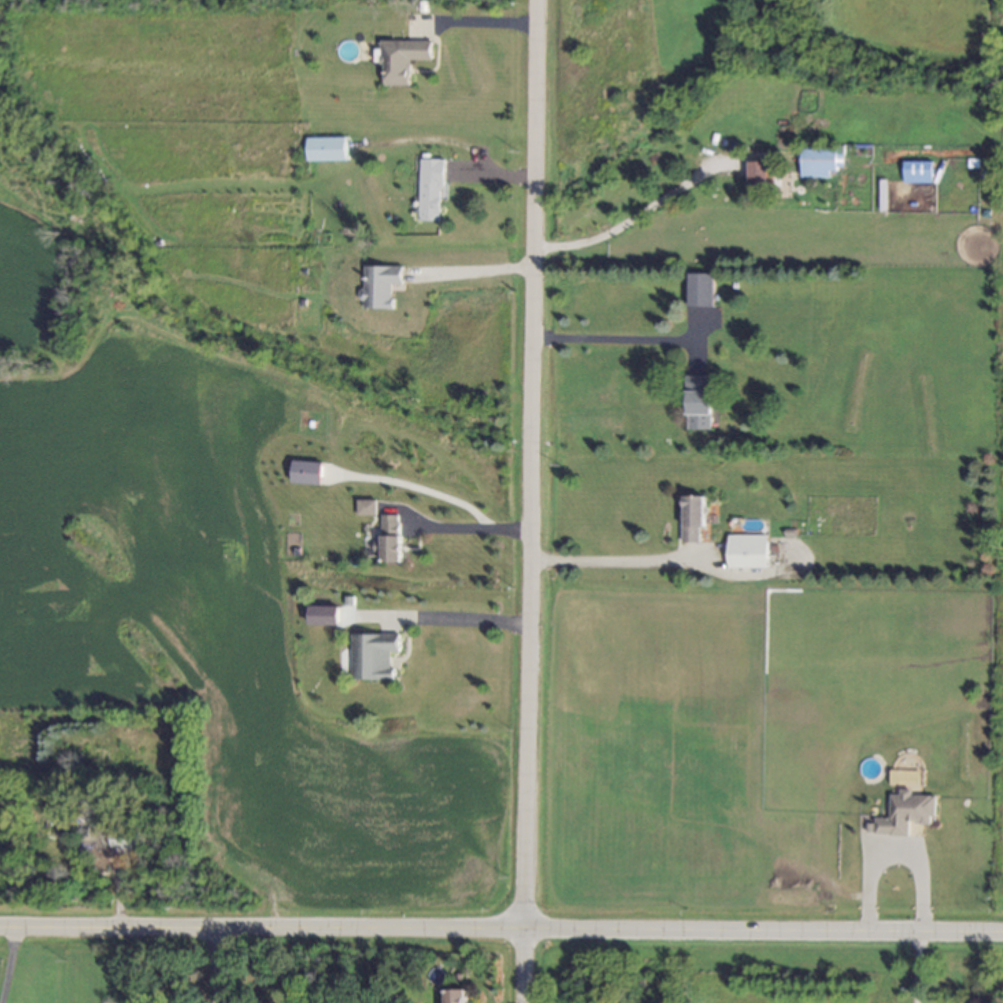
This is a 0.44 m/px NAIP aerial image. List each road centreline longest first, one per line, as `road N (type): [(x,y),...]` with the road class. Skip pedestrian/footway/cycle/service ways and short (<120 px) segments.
road 1 (residential): [(535,0),(523,1002)]
road 2 (tertiary): [(1002,935),(0,929)]

